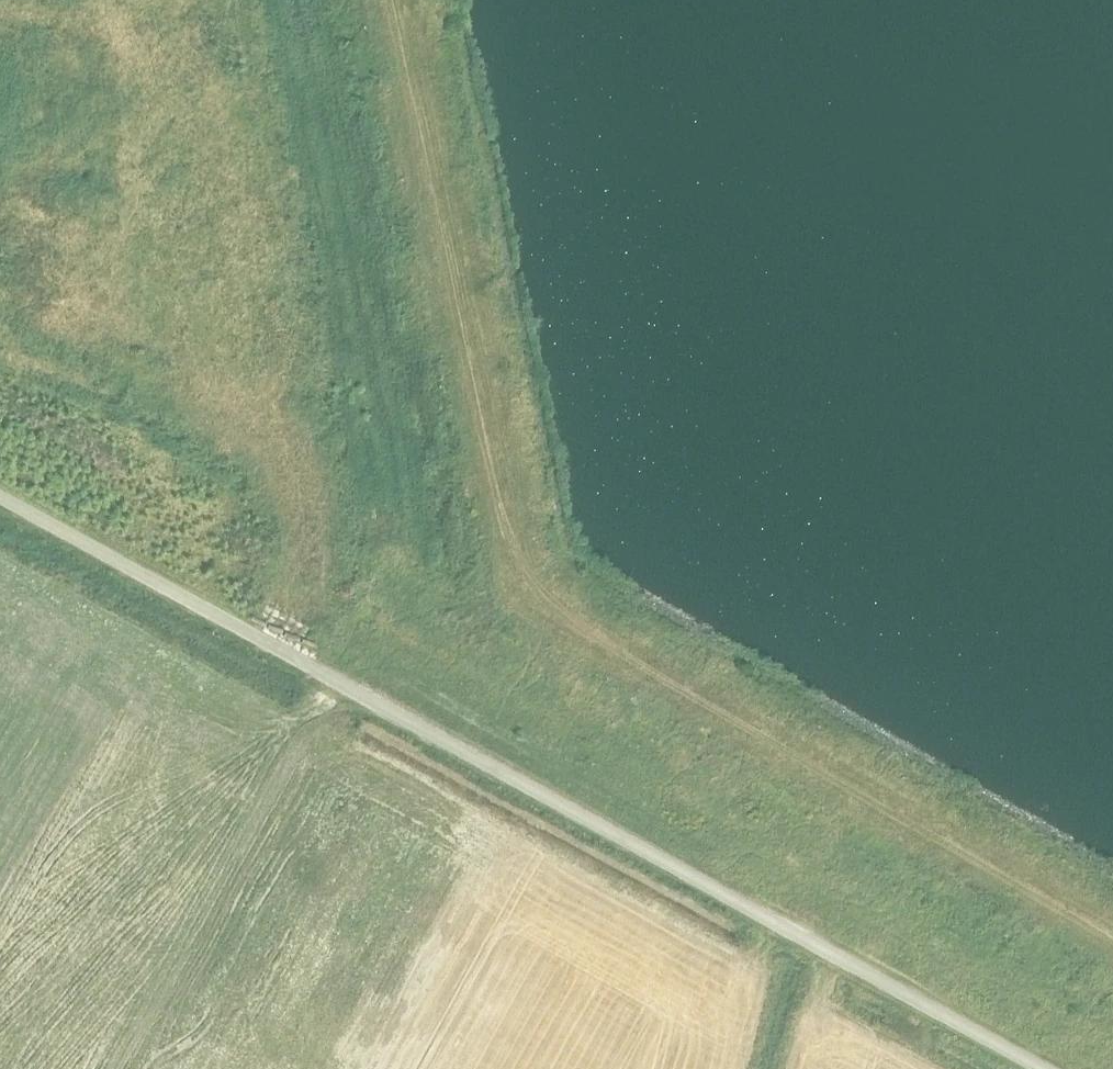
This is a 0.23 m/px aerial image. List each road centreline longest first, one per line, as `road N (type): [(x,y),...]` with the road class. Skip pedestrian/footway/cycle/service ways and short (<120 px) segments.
road 1 (unclassified): [(1052,1068),(0,497)]

